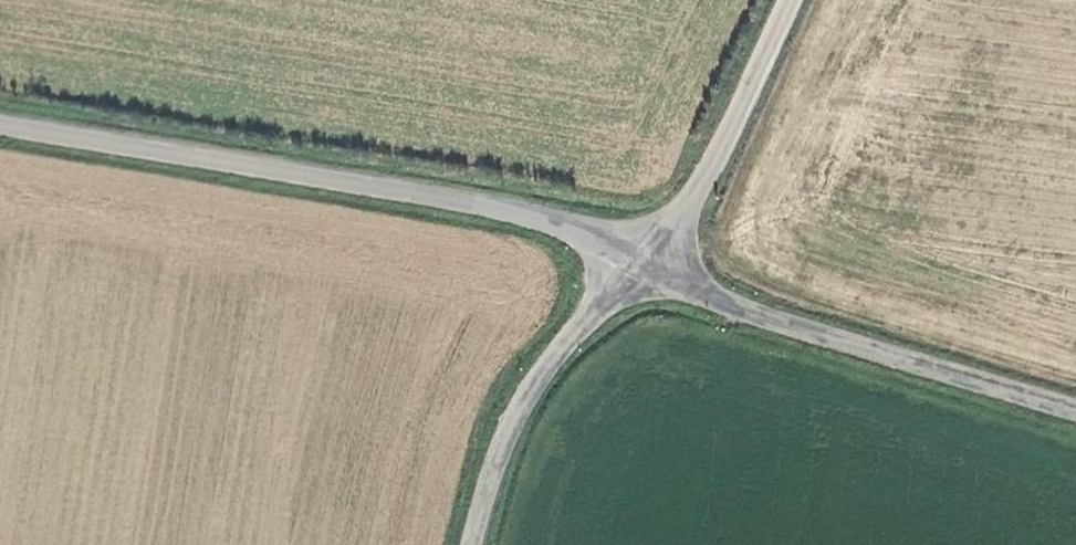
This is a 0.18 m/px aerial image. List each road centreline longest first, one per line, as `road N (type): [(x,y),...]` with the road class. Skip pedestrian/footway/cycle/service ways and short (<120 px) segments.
road 1 (tertiary): [(646,255),(528,213),(0,123)]
road 2 (tertiary): [(1075,408),(726,298),(646,255)]
road 3 (unclassified): [(646,255),(541,366),(497,446),(470,544)]
road 4 (unclassified): [(791,0),(740,103),(646,255)]

